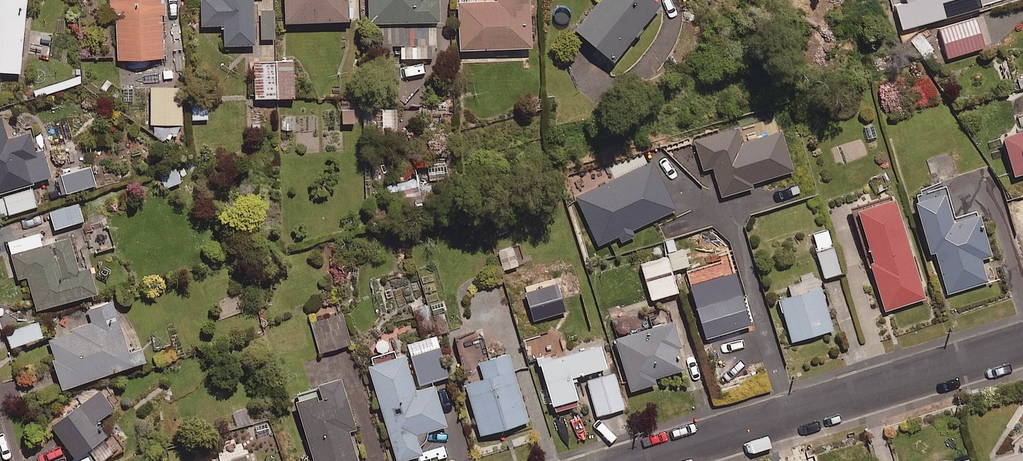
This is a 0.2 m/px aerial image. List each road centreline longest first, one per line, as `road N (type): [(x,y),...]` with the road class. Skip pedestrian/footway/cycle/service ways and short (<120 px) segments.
road 1 (residential): [(1022,343),(639,460)]

